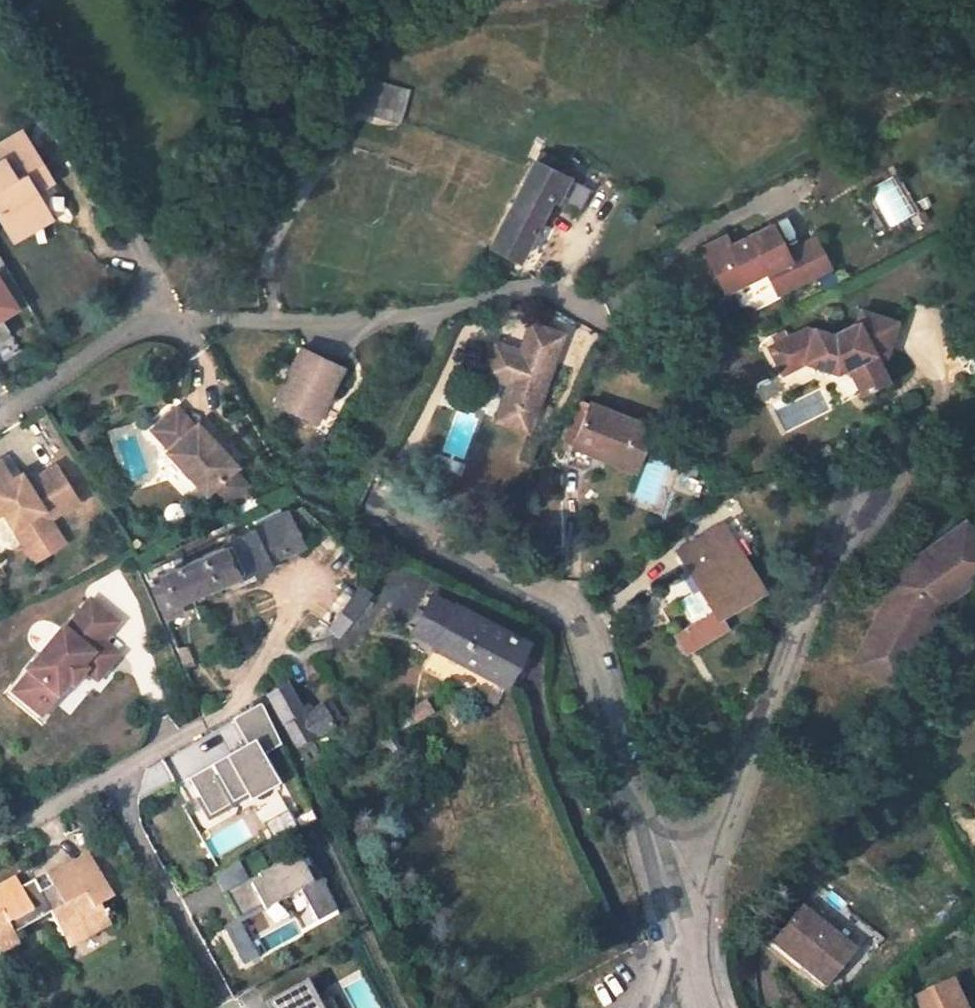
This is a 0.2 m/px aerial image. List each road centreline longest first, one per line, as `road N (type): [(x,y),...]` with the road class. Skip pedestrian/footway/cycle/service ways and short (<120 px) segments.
road 1 (residential): [(663,357),(536,290),(380,318),(195,318),(142,325),(0,411)]
road 2 (residential): [(680,956),(574,622),(359,511)]
road 3 (residential): [(680,956),(825,560),(908,442)]
road 4 (residential): [(199,730),(0,838)]

